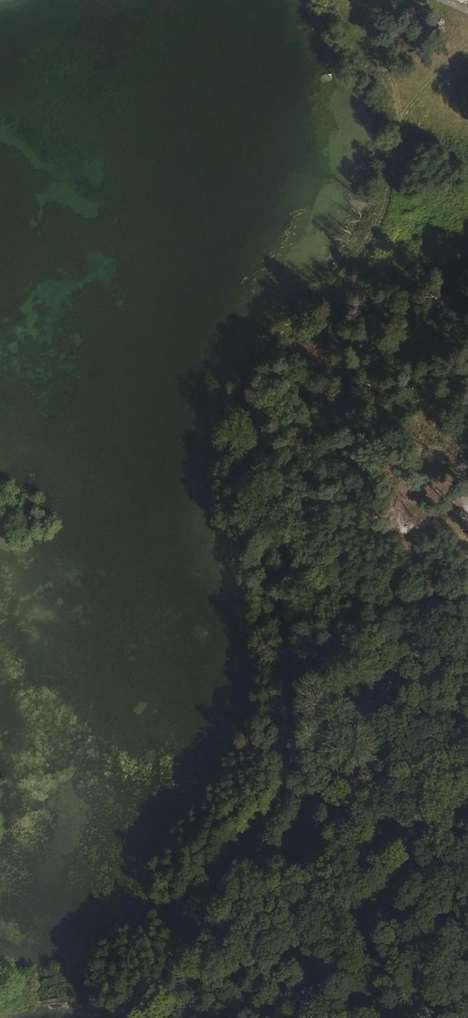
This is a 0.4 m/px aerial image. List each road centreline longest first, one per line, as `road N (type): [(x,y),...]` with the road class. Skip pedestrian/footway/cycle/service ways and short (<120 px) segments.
road 1 (track): [(417,0),(414,170),(402,205),(284,347),(258,431),(295,704),(281,798),(230,874),(114,977),(0,990)]

